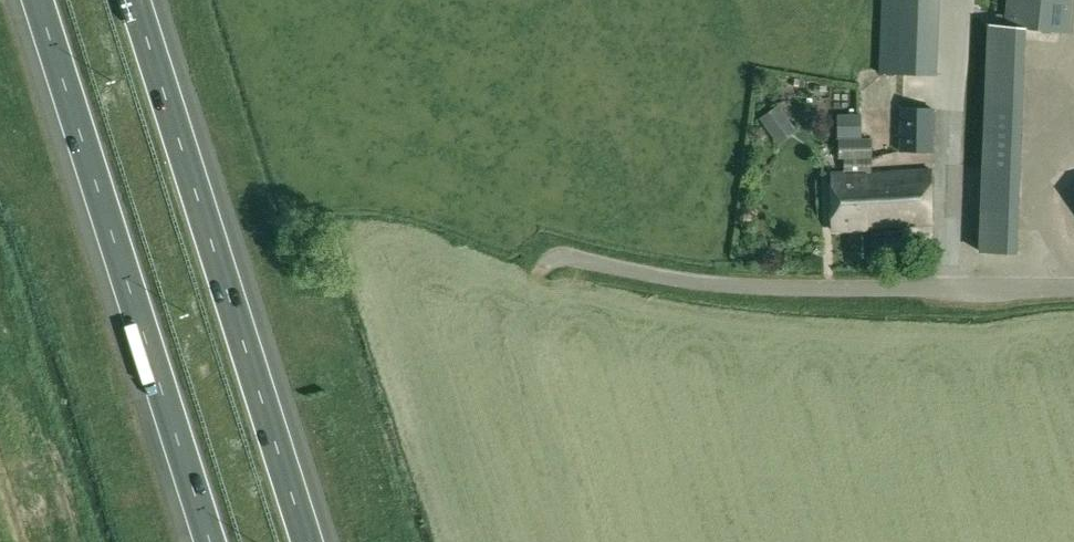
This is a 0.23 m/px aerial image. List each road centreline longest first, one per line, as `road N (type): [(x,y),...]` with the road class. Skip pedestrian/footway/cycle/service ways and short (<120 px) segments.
road 1 (motorway): [(309,541),(136,0)]
road 2 (motorway): [(37,0),(209,541)]
road 3 (unclassified): [(1073,287),(723,284),(575,257),(550,262)]

